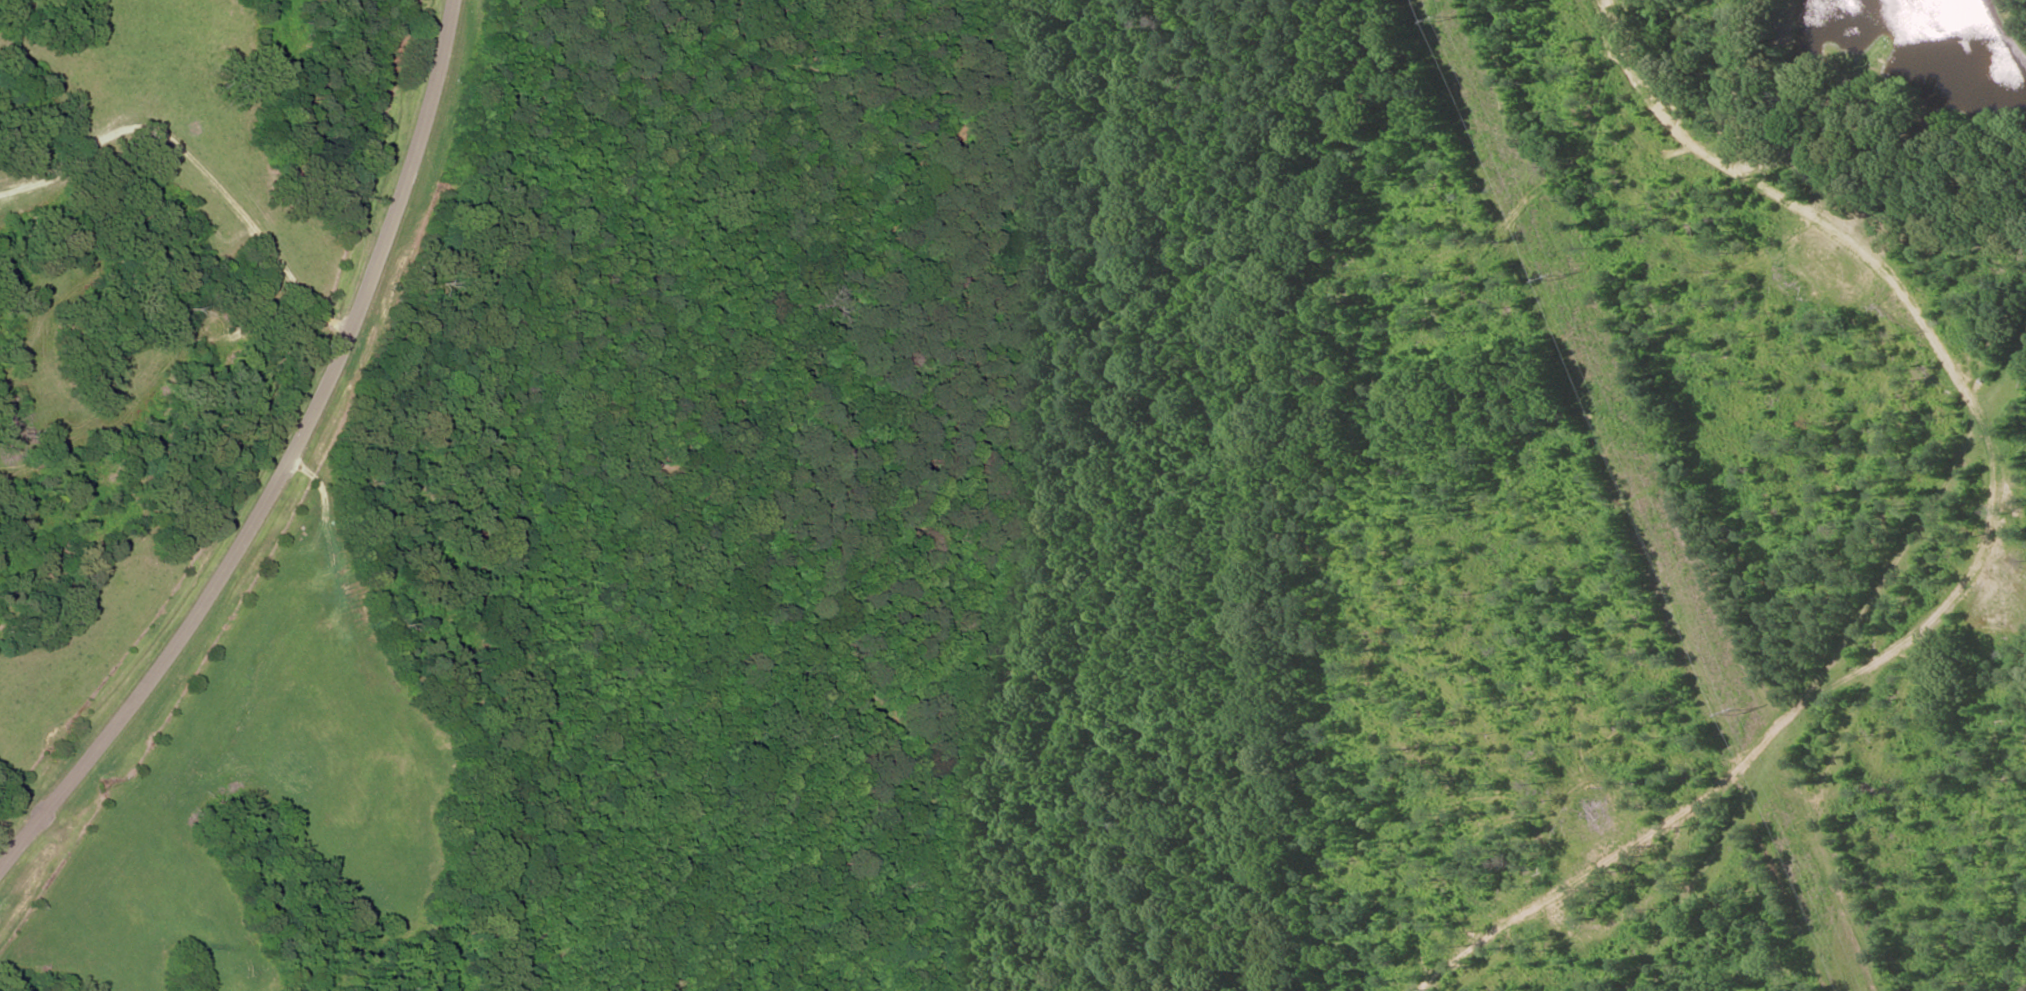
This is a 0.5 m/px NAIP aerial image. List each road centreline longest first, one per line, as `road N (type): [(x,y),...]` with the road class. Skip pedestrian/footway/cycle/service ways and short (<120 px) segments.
road 1 (tertiary): [(457,0),(379,256),(220,576),(0,862)]

